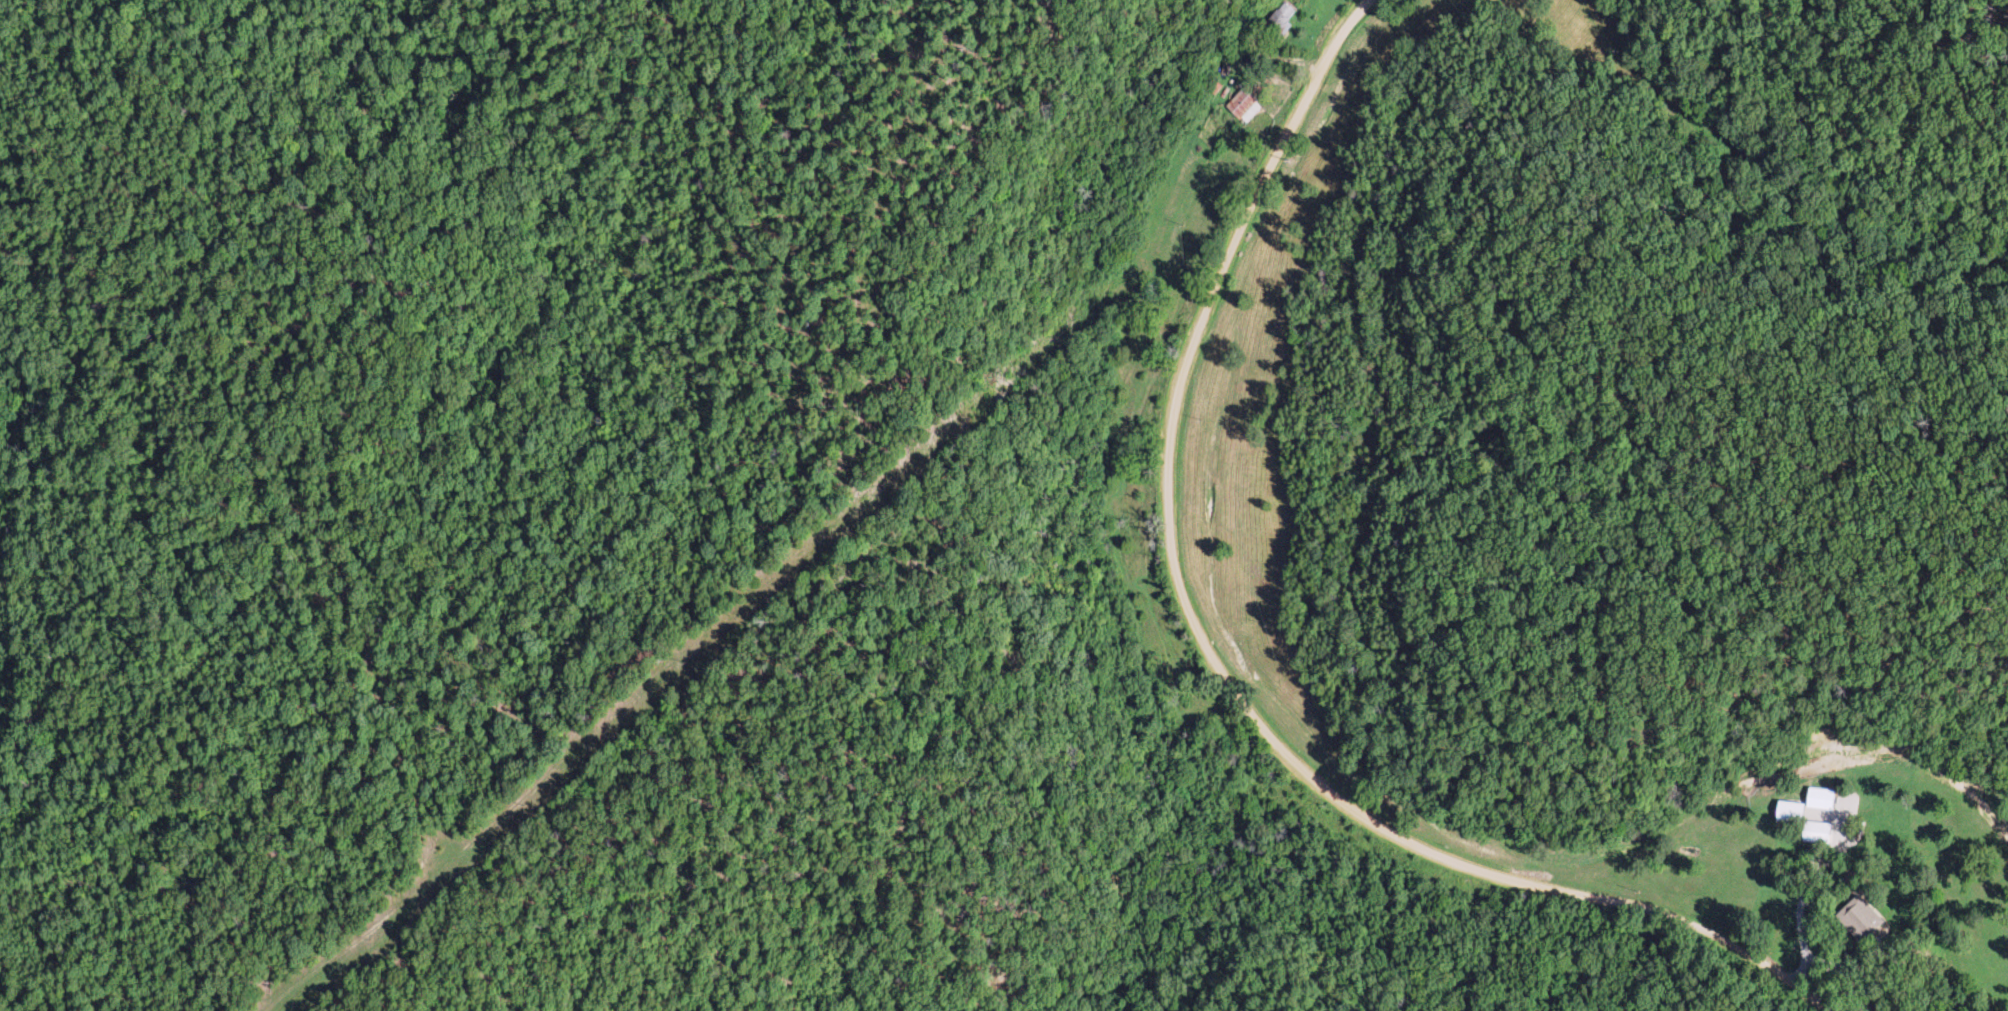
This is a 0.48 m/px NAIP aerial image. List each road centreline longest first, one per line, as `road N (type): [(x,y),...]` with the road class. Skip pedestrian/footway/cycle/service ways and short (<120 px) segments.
road 1 (residential): [(1836,1010),(1676,913),(1466,866),(1378,830),(1323,791),(1223,687),(1169,579),(1159,502),(1162,426),(1178,346),(1266,151),(1343,19),(1363,0)]

